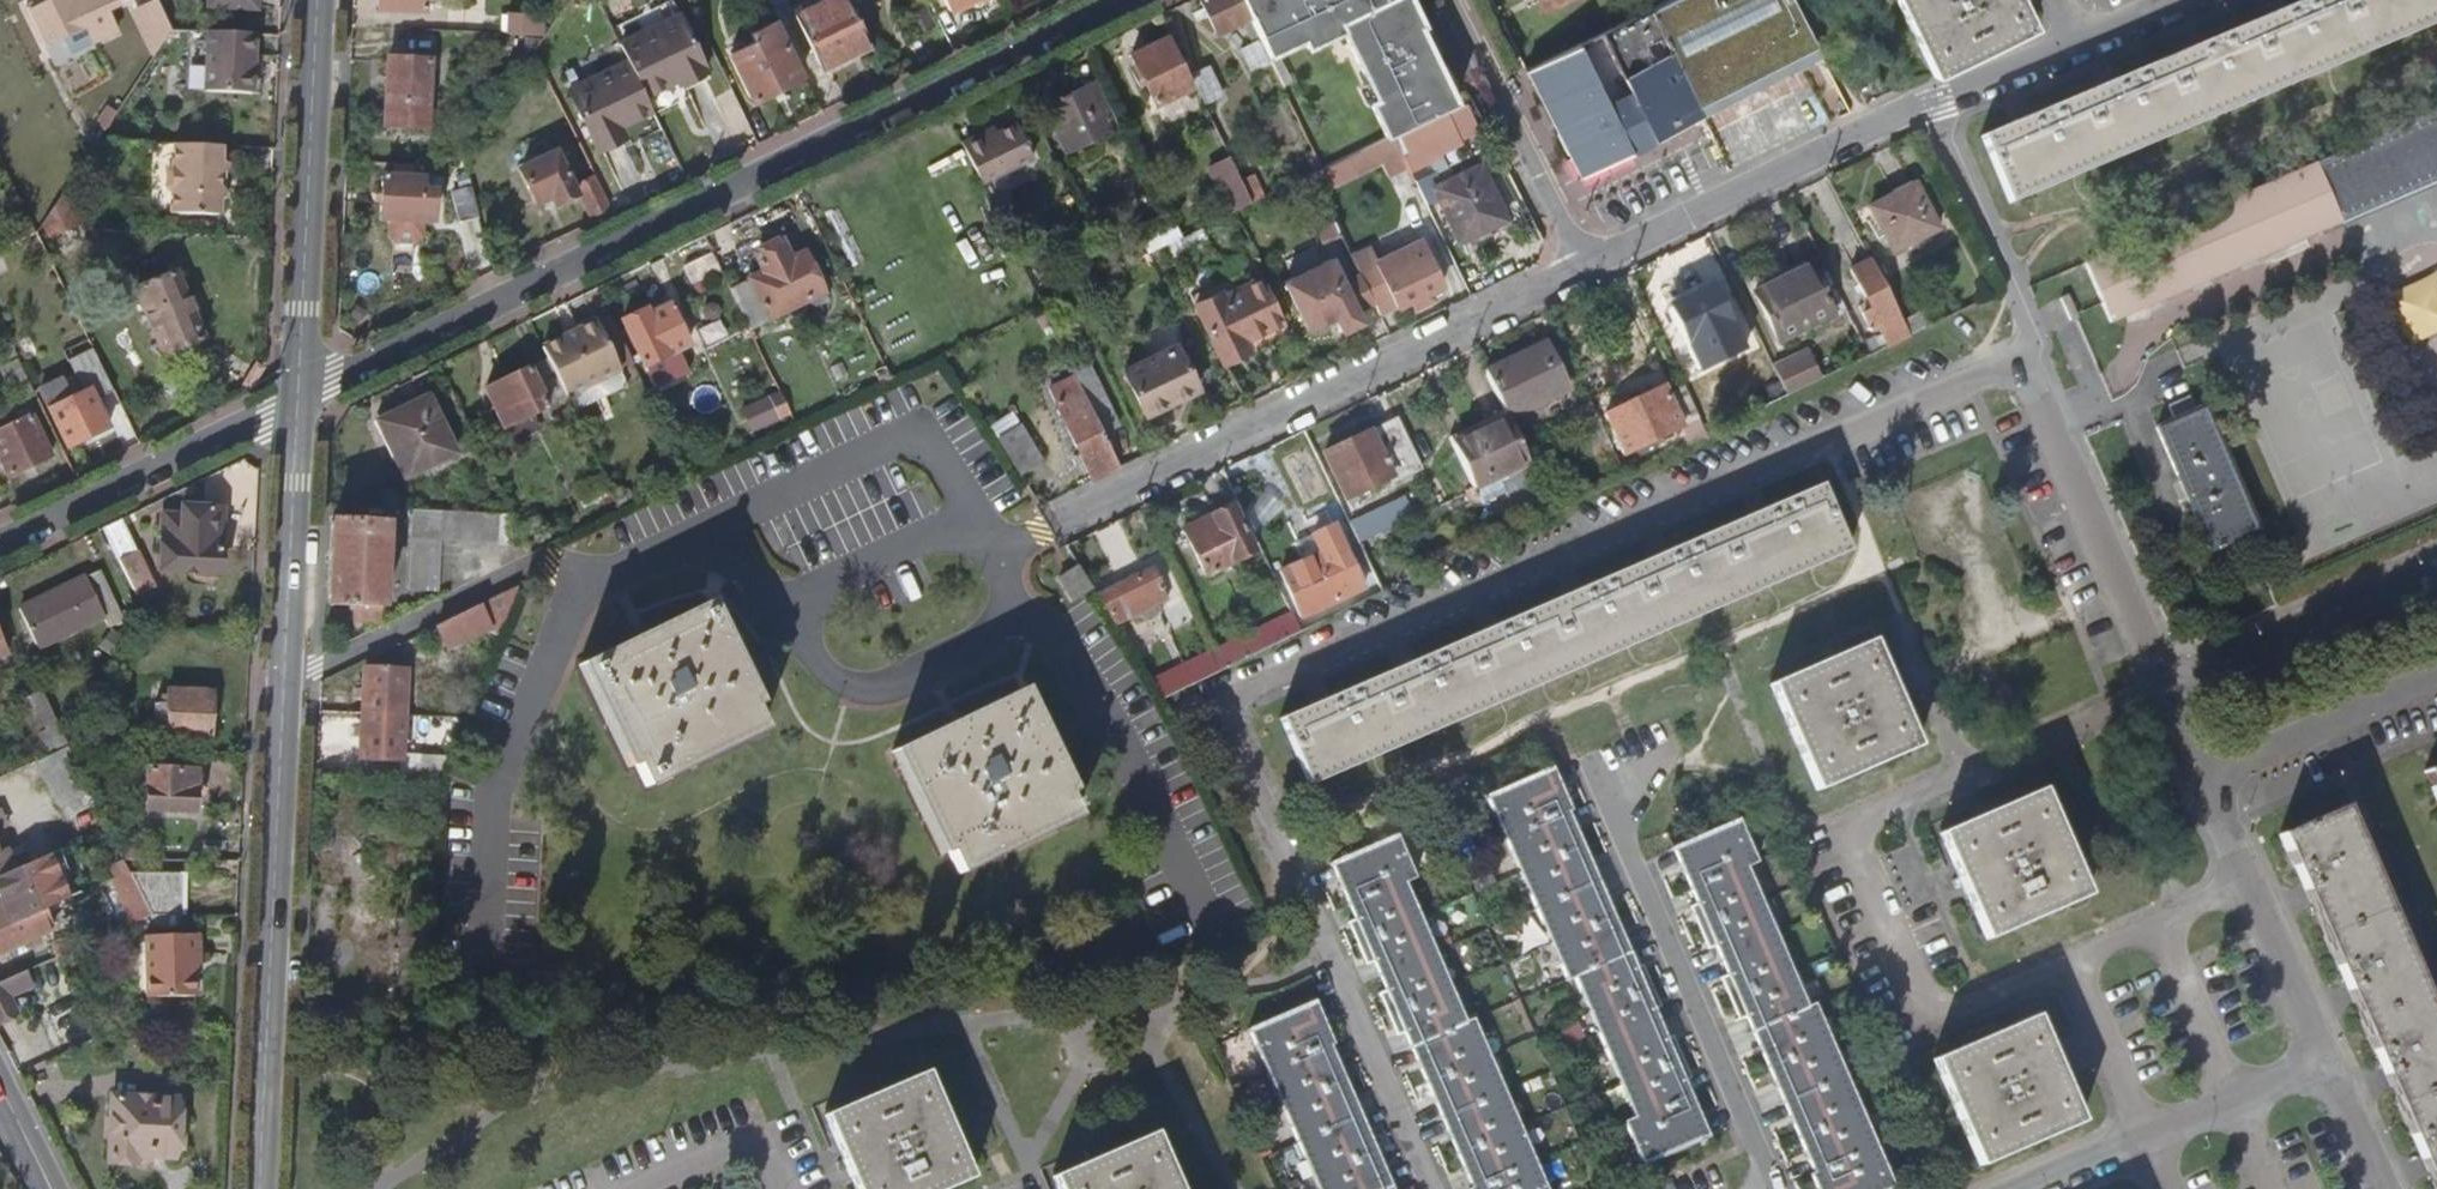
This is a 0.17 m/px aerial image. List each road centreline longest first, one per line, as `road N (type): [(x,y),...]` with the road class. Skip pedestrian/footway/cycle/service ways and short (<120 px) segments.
road 1 (residential): [(2165,667),(2032,367),(1237,704),(1429,1188)]
road 2 (residential): [(284,685),(547,560),(620,570),(937,424),(994,549),(1587,265)]
road 3 (residential): [(1130,0),(295,402)]
road 4 (residential): [(1587,265),(1858,137),(2076,50)]
road 5 (residential): [(284,685),(259,1188)]
road 6 (residential): [(2336,1069),(2165,667)]
road 7 (residential): [(318,0),(295,402)]
road 8 (residential): [(295,402),(0,543)]
road 9 (residential): [(2336,1069),(2034,1188)]
road 10 (residential): [(1453,0),(1587,265)]
road 11 (residential): [(2165,667),(2436,553)]
road 12 (residential): [(295,402),(284,685)]
road 13 (residential): [(2387,1188),(2336,1069)]
road 14 (residential): [(2076,50),(2194,0)]

